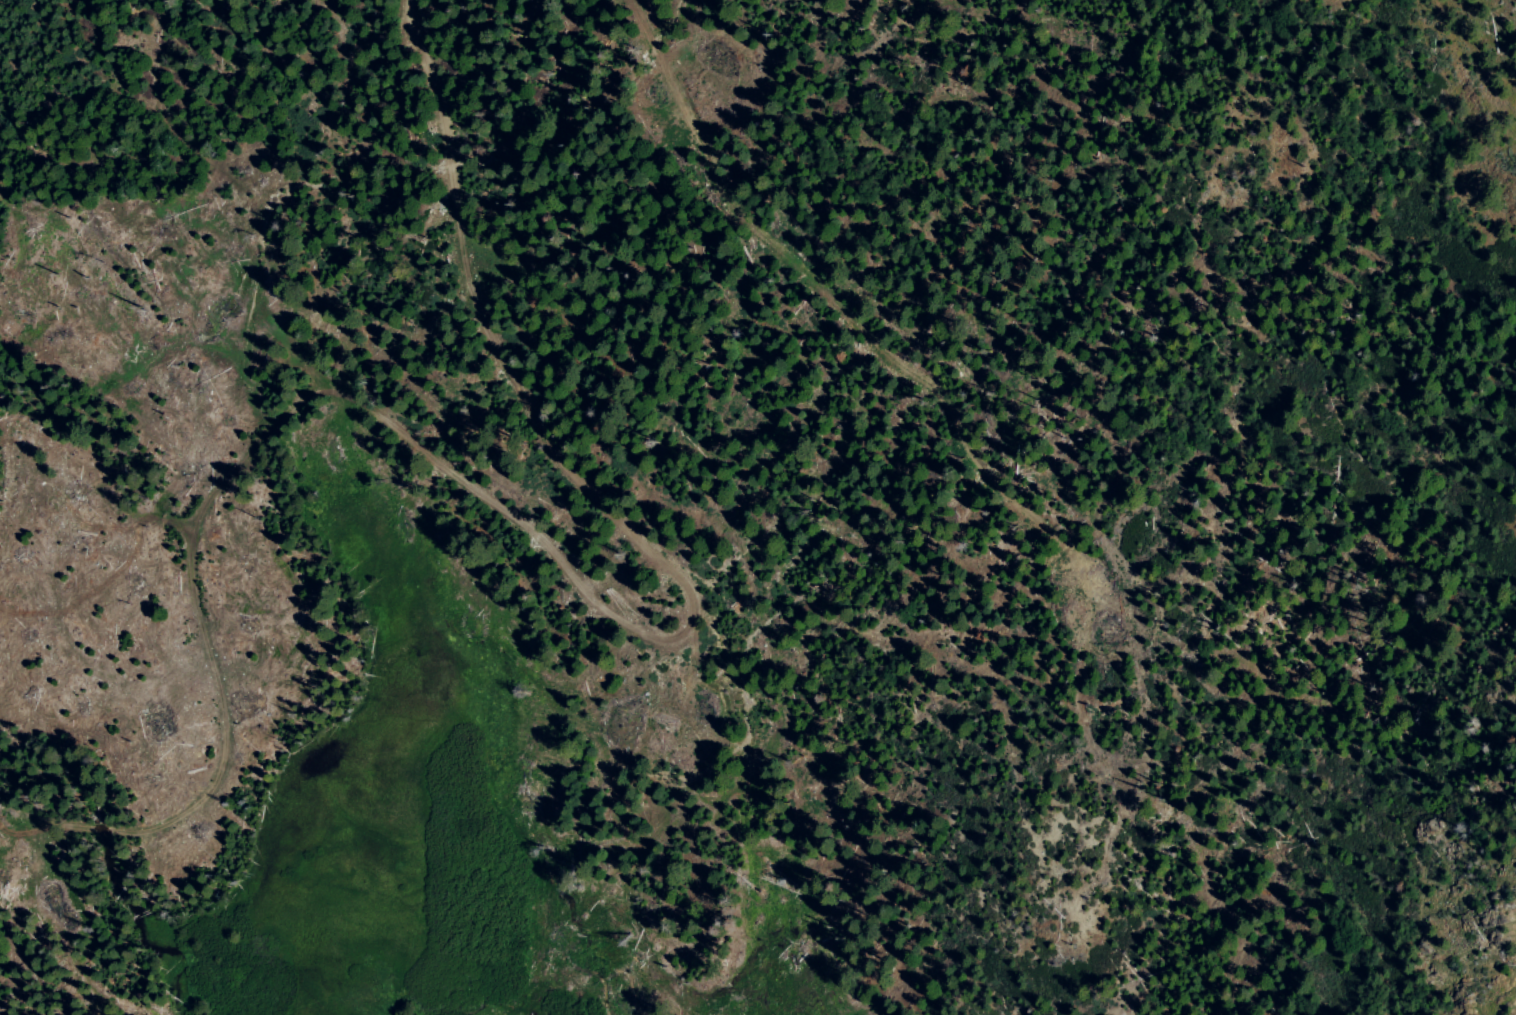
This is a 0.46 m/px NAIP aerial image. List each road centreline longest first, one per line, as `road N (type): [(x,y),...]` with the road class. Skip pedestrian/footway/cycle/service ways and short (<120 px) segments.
road 1 (track): [(0,475),(111,475),(199,409),(281,409),(529,597),(573,591),(595,558),(595,503),(391,227),(347,12),(338,0)]

